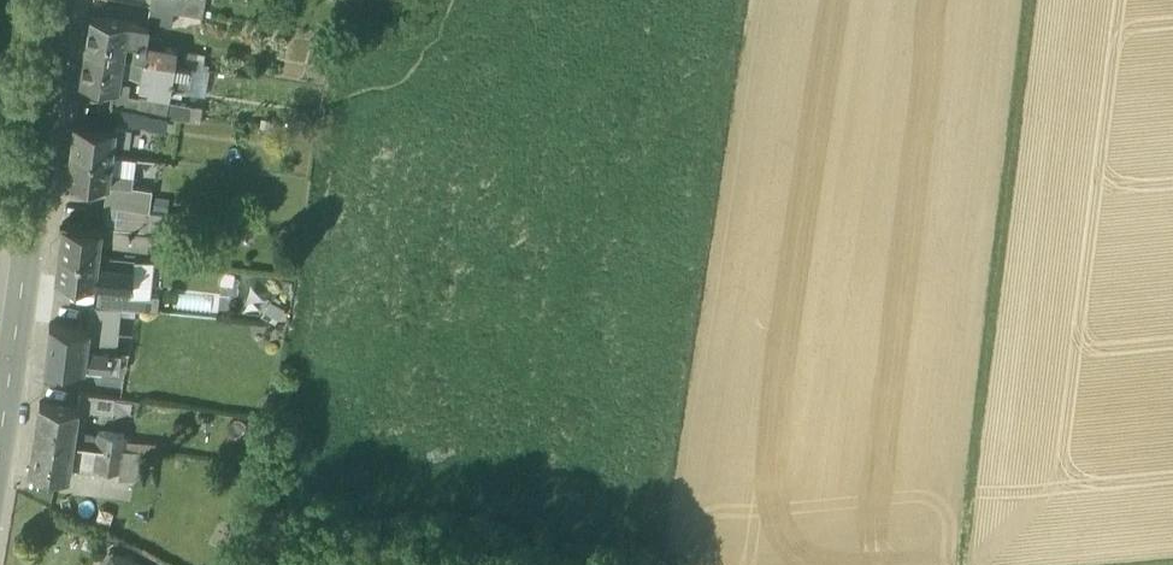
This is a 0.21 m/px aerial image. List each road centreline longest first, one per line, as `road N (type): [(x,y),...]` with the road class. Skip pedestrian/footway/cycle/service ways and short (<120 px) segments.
road 1 (track): [(1041,0),(971,564)]
road 2 (secondary): [(56,0),(25,280)]
road 3 (secondary): [(25,280),(0,462)]

